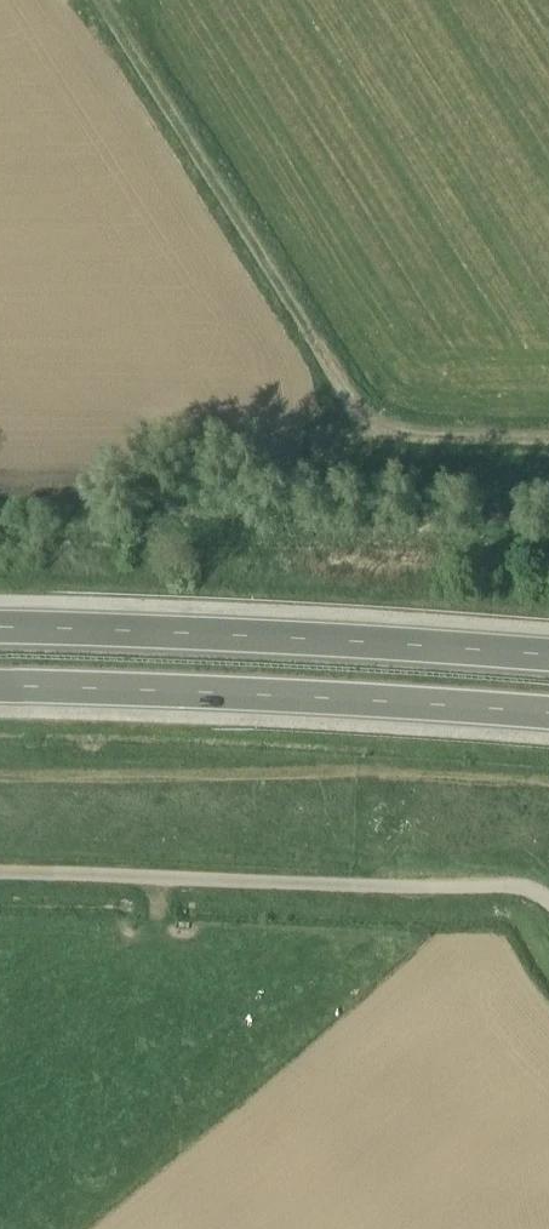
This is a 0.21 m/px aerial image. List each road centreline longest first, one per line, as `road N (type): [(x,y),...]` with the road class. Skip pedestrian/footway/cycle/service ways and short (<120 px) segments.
road 1 (track): [(548,438),(405,436),(362,415),(97,0)]
road 2 (unclassified): [(0,877),(519,889),(548,907)]
road 3 (trunk): [(548,657),(221,633),(0,627)]
road 4 (trunk): [(0,692),(548,720)]
road 5 (track): [(0,772),(548,783)]

